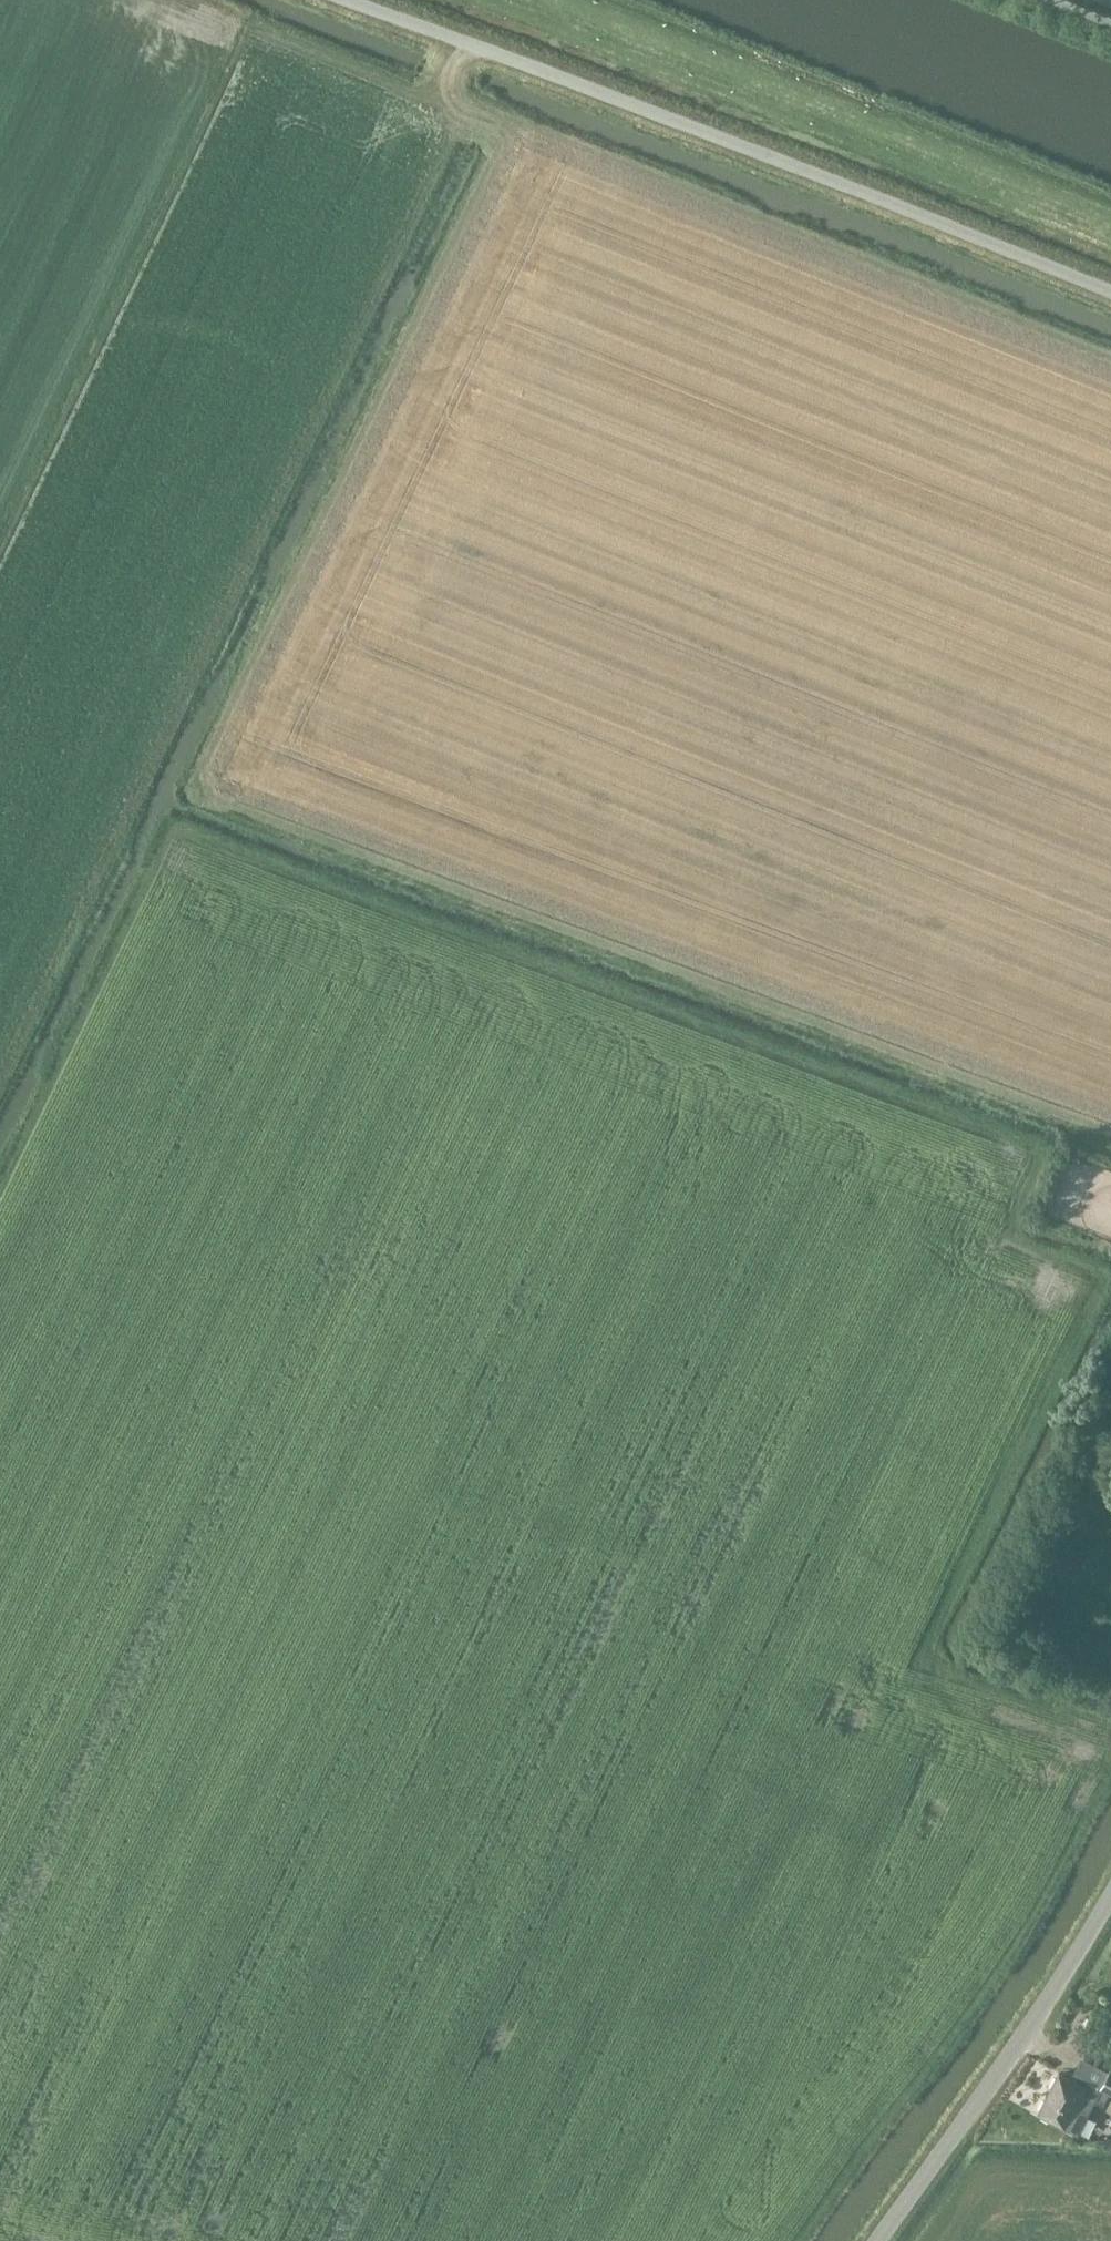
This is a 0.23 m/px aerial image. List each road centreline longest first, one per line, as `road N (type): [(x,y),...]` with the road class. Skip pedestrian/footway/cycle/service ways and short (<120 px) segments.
road 1 (unclassified): [(1110,293),(352,0)]
road 2 (tertiary): [(1110,1892),(1010,2054),(874,2240)]

